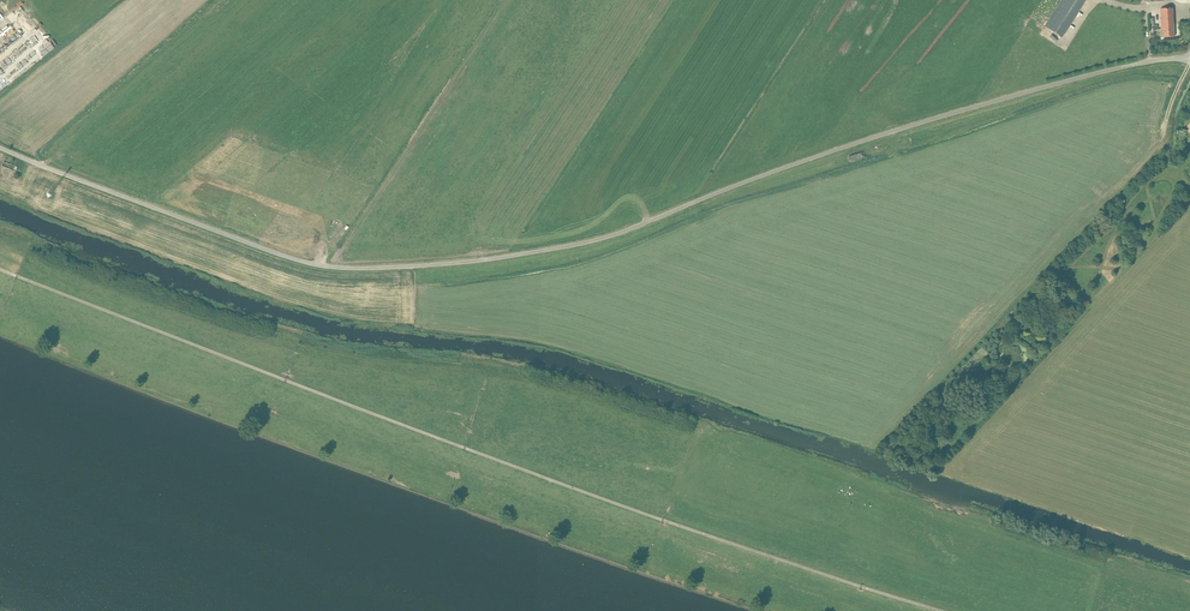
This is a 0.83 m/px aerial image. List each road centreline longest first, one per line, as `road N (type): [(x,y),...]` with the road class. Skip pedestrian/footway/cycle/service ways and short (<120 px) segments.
road 1 (tertiary): [(1189,58),(1096,73),(879,136),(609,236),(444,264),(342,268),(287,258),(0,147)]

